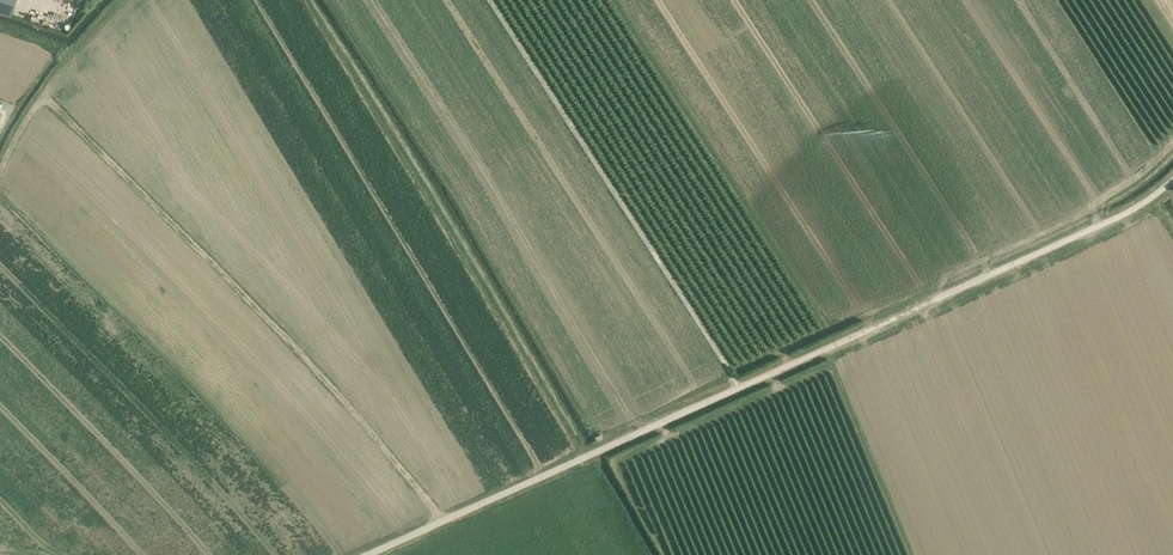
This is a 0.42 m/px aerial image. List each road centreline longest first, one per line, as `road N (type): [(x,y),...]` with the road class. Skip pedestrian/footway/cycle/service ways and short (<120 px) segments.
road 1 (unclassified): [(365,554),(1122,216),(1172,176)]
road 2 (track): [(443,520),(333,387),(51,103)]
road 3 (track): [(739,387),(491,0)]

